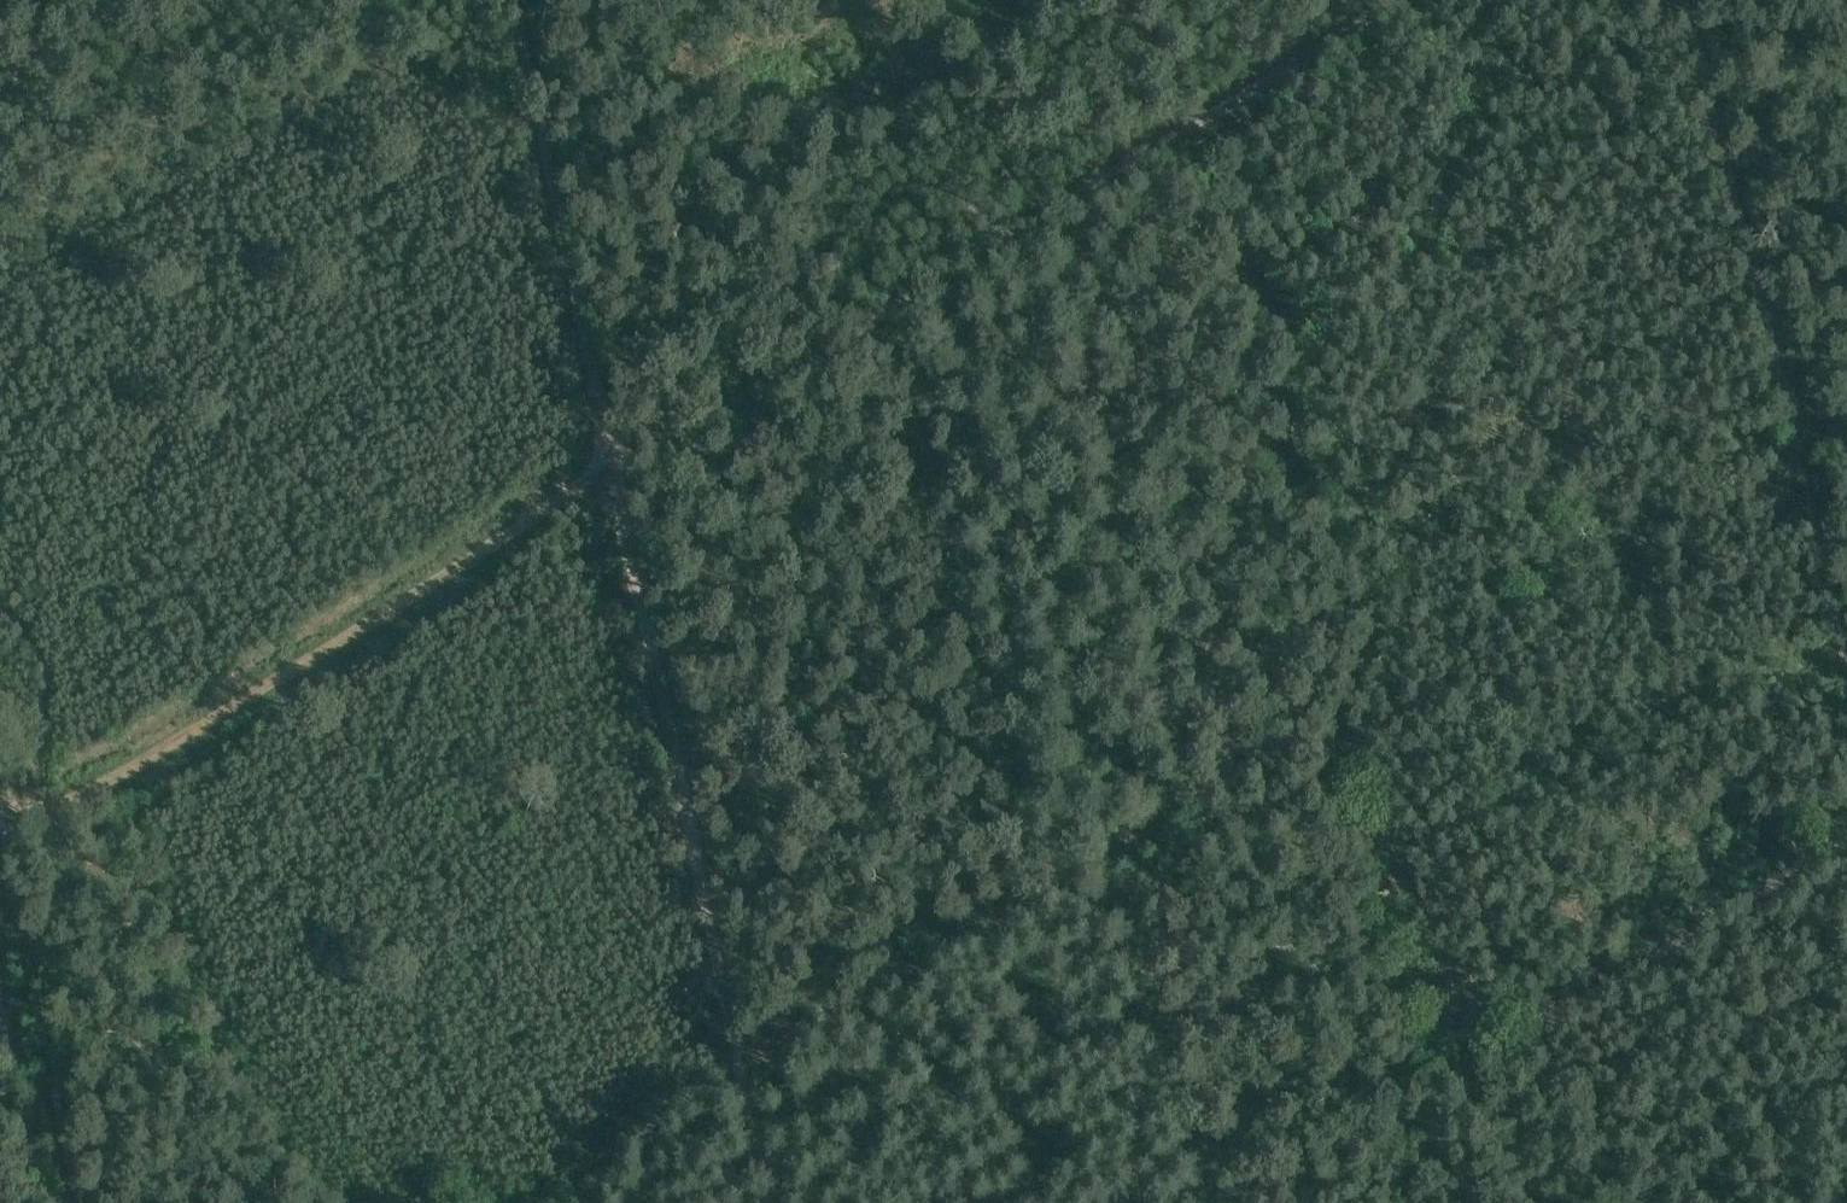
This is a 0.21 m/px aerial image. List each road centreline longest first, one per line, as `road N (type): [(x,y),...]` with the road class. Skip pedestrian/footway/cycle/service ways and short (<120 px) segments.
road 1 (track): [(1239,1202),(1846,842)]
road 2 (track): [(0,958),(55,1202)]

